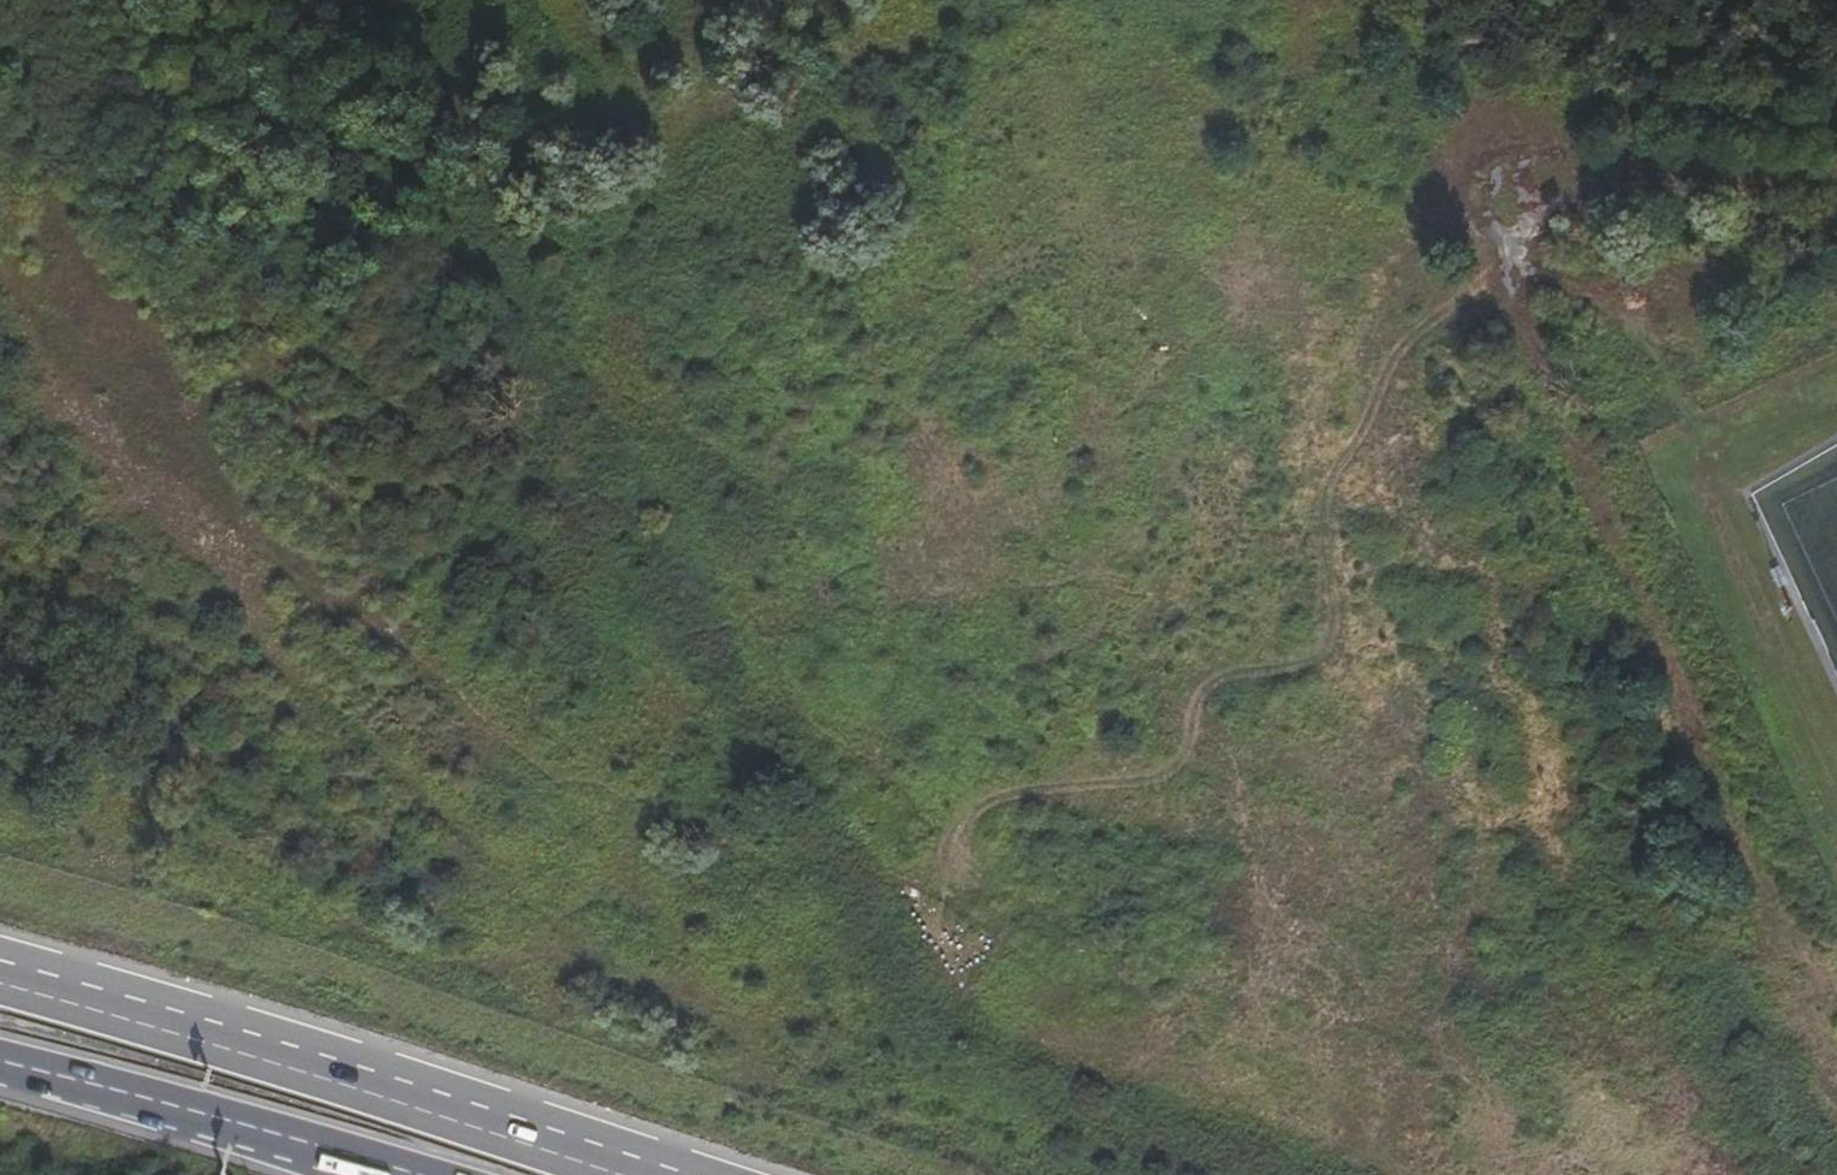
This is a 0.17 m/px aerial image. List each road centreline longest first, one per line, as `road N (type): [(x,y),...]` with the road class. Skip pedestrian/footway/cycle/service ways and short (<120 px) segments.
road 1 (trunk): [(652,1174),(0,978)]
road 2 (trunk): [(0,1061),(431,1174)]

